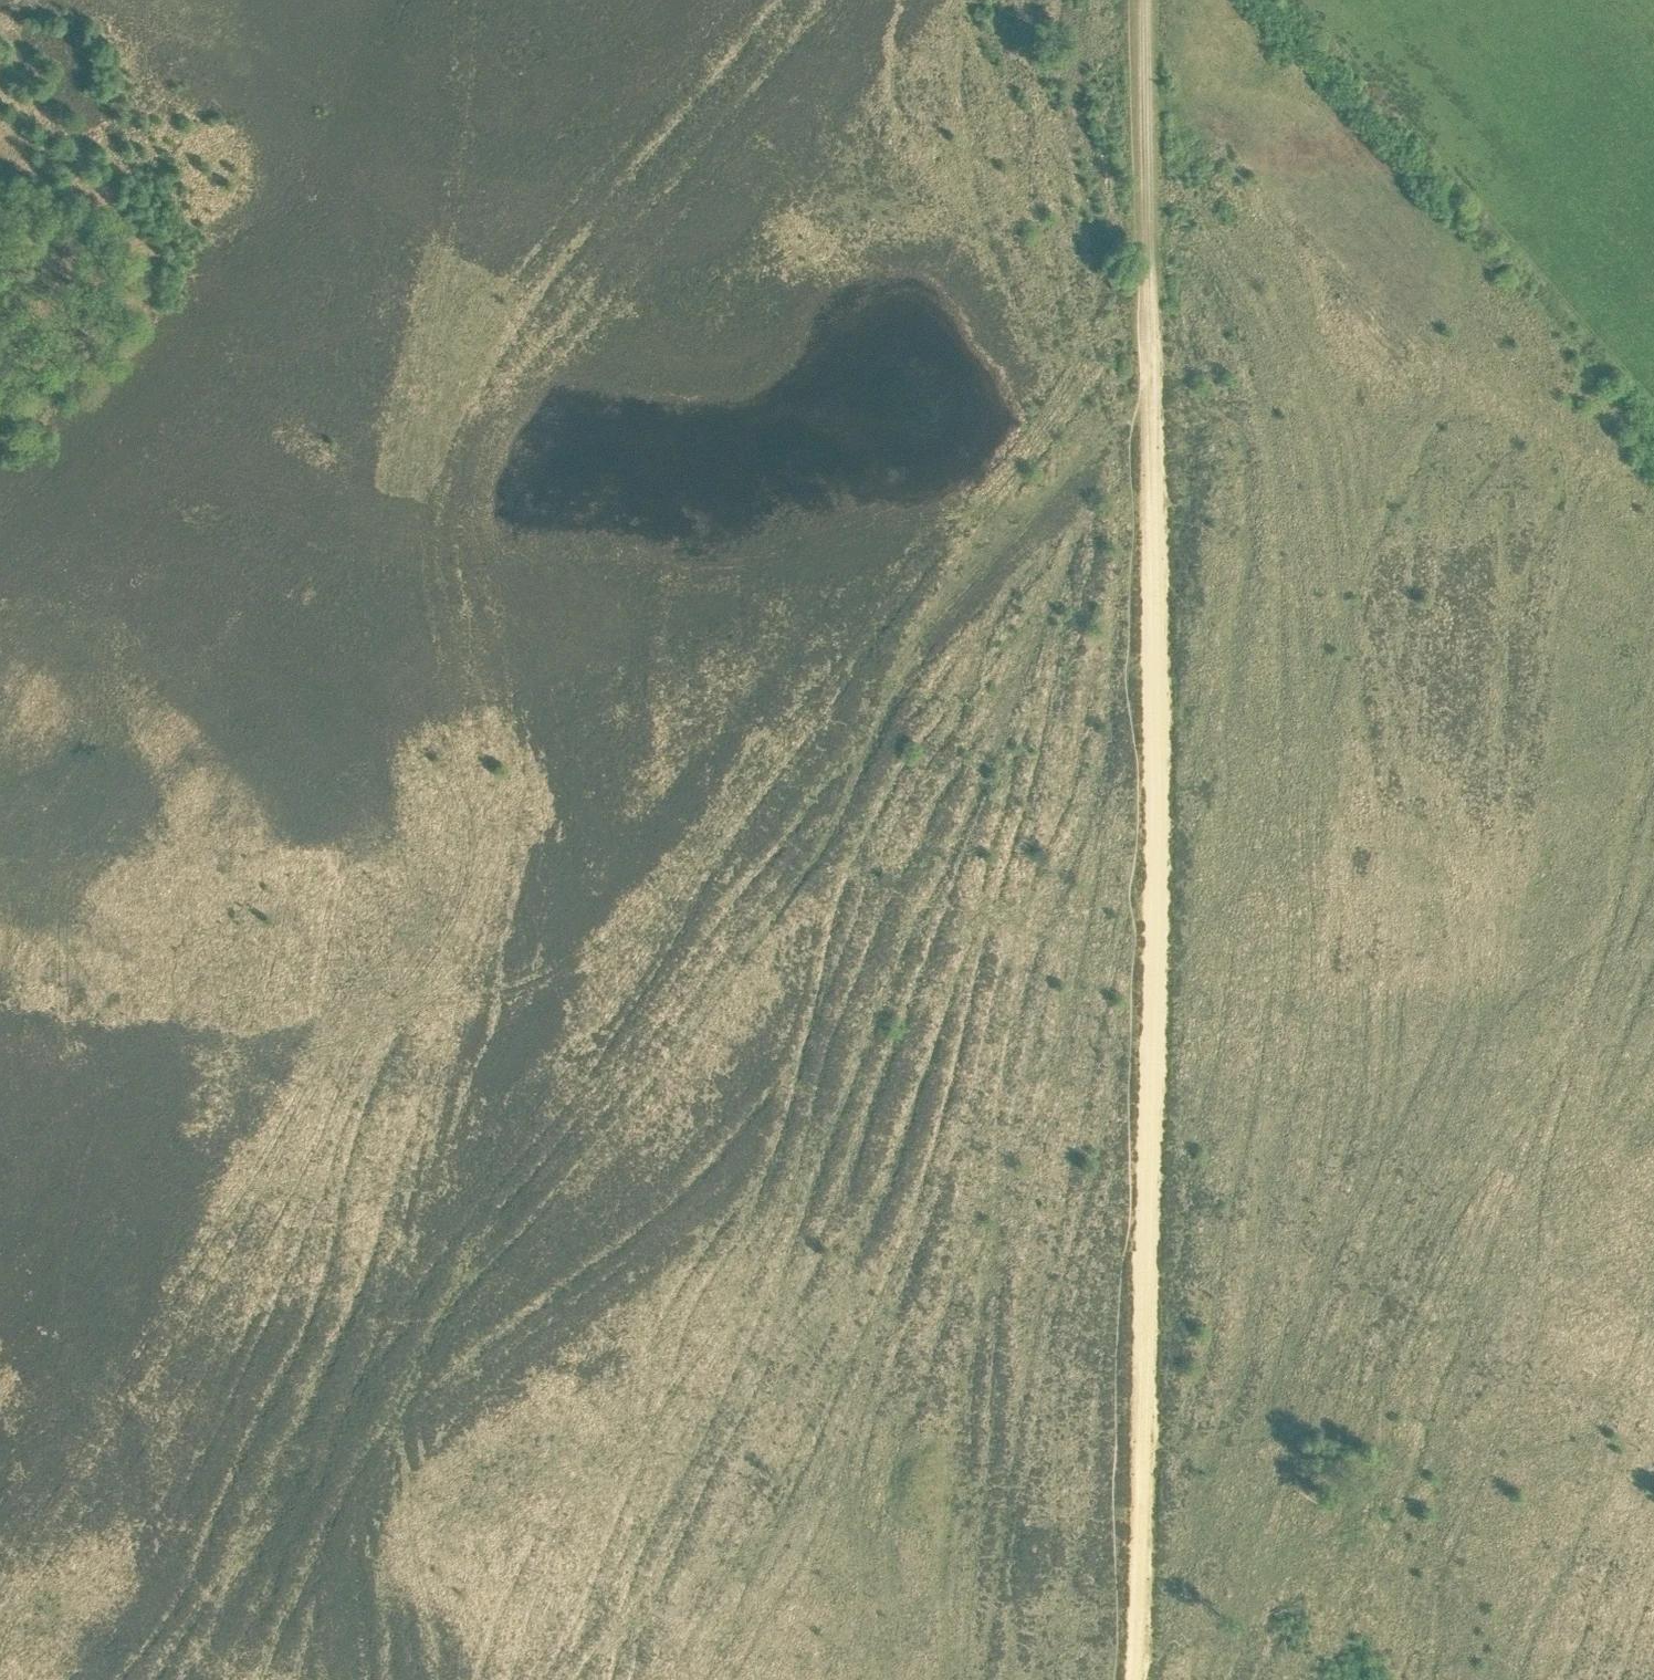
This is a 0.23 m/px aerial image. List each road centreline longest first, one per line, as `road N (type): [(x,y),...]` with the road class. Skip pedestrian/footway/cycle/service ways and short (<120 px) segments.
road 1 (track): [(1135,1679),(1160,783),(1152,383)]
road 2 (track): [(1152,383),(1145,0)]

